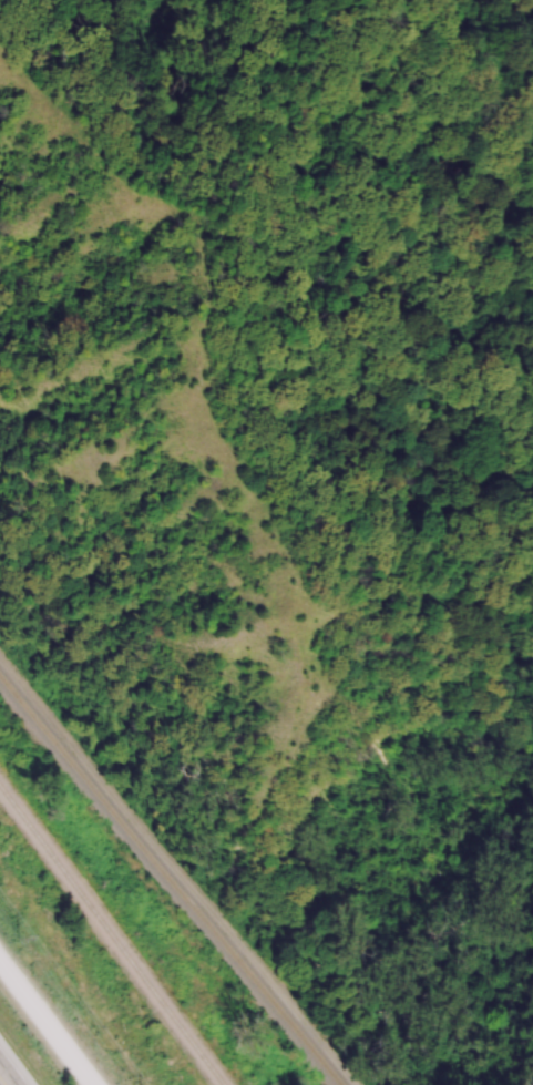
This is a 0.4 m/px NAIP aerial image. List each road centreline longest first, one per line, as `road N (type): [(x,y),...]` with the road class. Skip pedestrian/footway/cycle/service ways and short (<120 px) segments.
road 1 (tertiary): [(94,1084),(0,961)]

